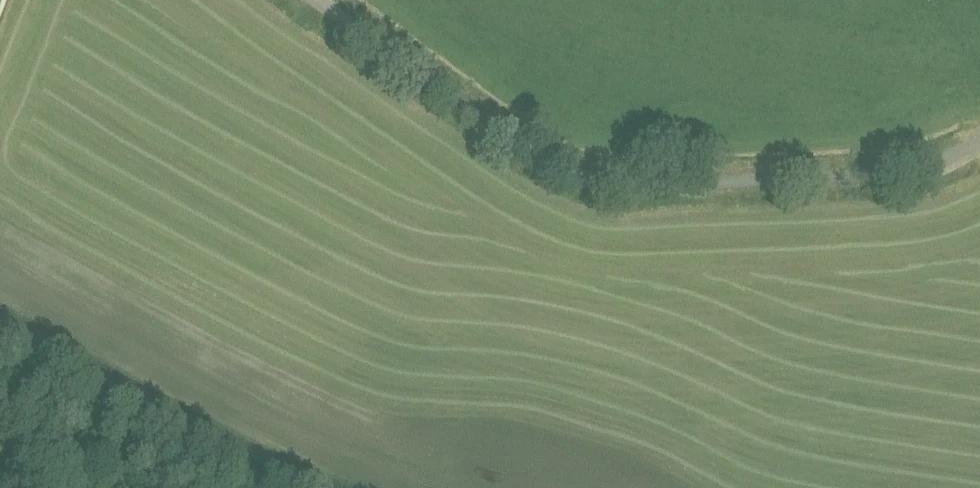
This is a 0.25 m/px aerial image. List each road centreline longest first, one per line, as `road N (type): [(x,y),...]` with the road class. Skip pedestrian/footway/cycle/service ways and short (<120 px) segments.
road 1 (unclassified): [(321,1),(533,151),(594,180),(858,177),(979,142)]

